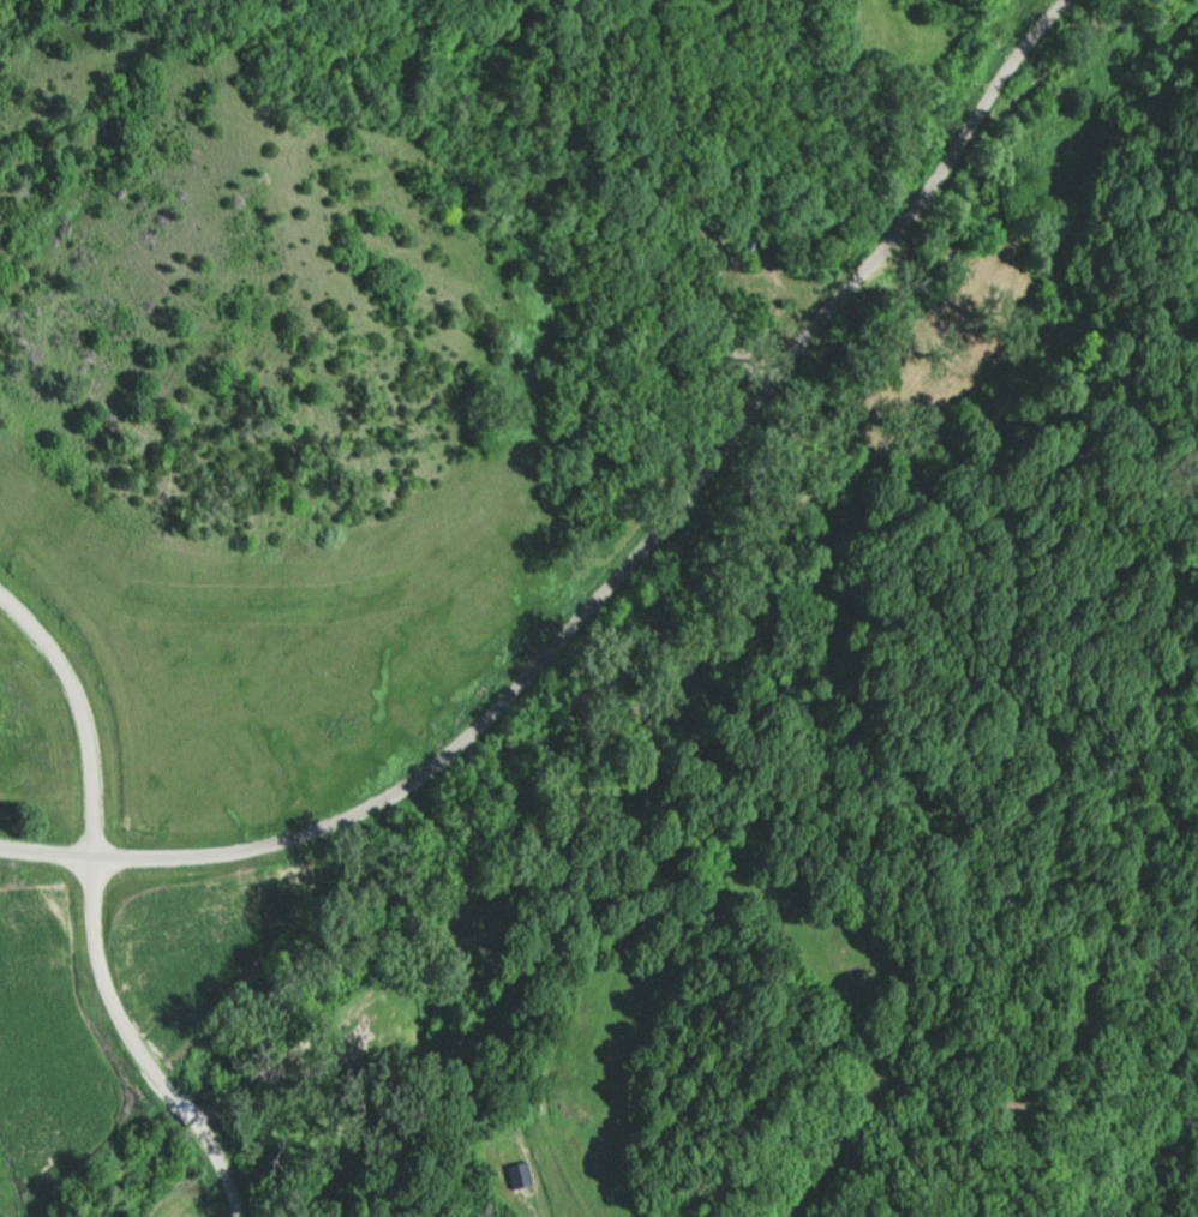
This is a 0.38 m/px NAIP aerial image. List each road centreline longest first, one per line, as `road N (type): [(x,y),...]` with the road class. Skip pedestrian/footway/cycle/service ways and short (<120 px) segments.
road 1 (residential): [(0,844),(241,850),(360,811),(456,745),(671,515),(813,319),(880,250),(1059,0)]
road 2 (residential): [(239,1216),(210,1137),(164,1091),(104,996),(95,953),(86,733),(73,682),(0,596)]

